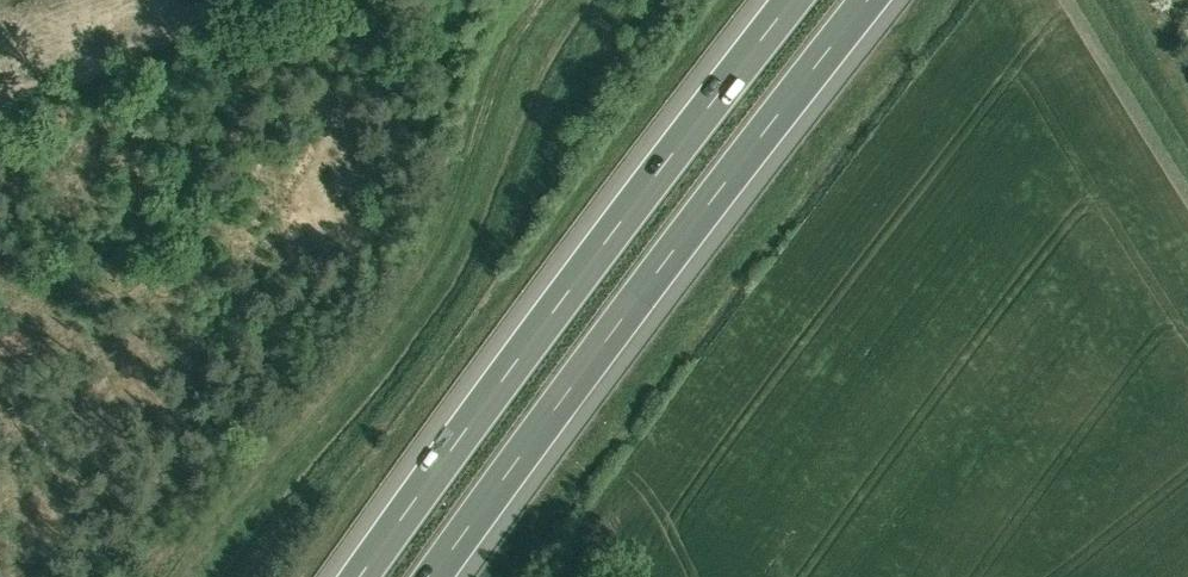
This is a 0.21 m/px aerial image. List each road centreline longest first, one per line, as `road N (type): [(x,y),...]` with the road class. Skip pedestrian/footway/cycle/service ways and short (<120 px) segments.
road 1 (motorway): [(433,576),(869,0)]
road 2 (motorway): [(793,0),(360,576)]
road 3 (track): [(0,116),(260,0)]

